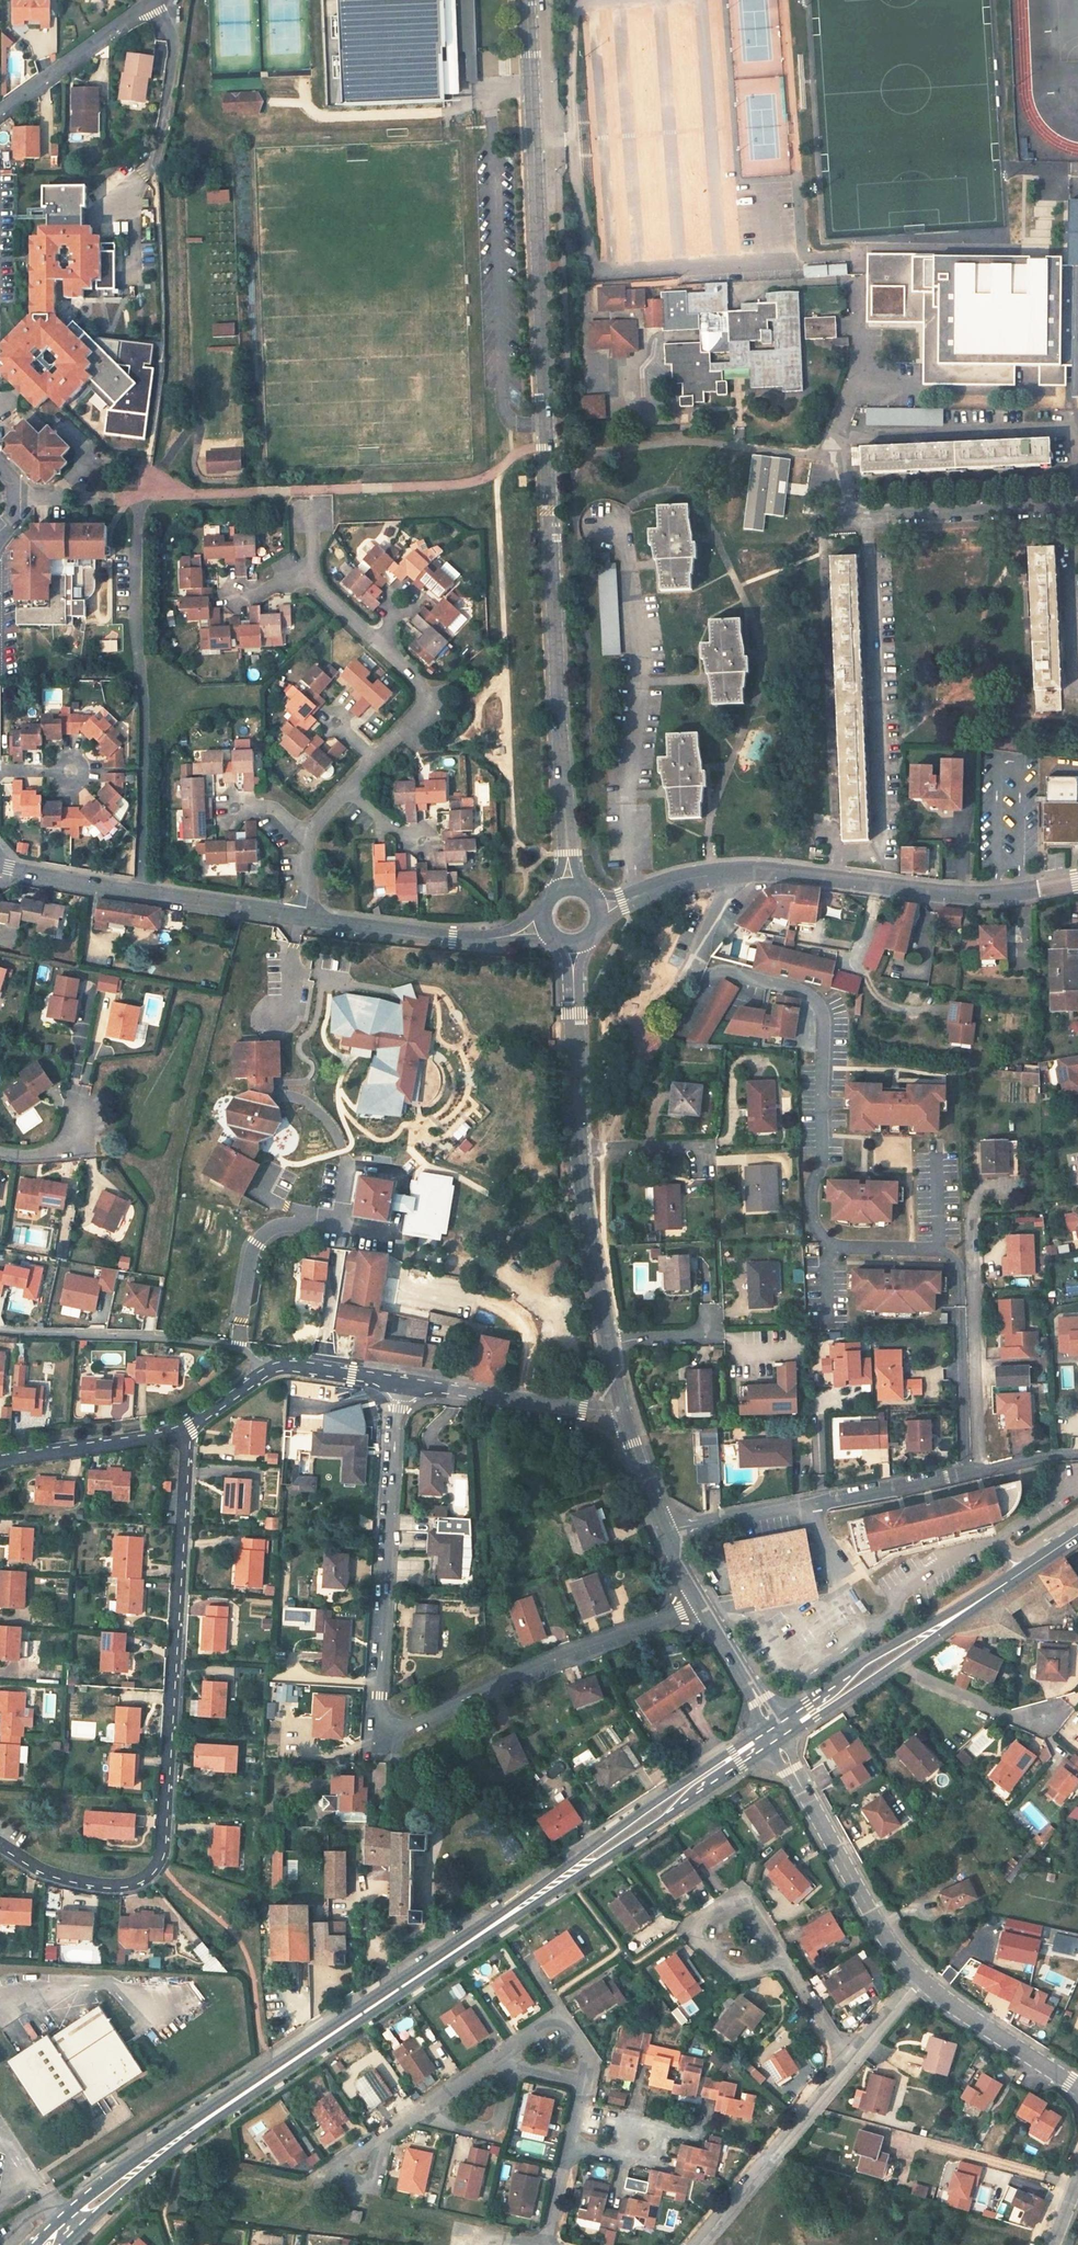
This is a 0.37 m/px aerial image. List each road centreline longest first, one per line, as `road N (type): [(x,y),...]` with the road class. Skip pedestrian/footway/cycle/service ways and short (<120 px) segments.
road 1 (secondary): [(771,1727),(113,2175),(30,2244)]
road 2 (residential): [(570,887),(525,0)]
road 3 (secondary): [(69,2244),(140,2178),(268,2085),(779,1744)]
road 4 (residential): [(966,1474),(954,1259),(816,1237),(809,1194),(821,1158),(821,1011),(803,992),(696,966),(735,873)]
road 5 (residential): [(0,1842),(84,1883),(120,1885),(160,1863),(191,1427)]
road 6 (residential): [(147,457),(136,618),(144,703),(139,893)]
road 7 (residential): [(572,2145),(592,2061),(573,2030),(557,2023),(385,2134),(360,2167)]
road 8 (residential): [(890,885),(881,848),(869,510)]
road 9 (residential): [(385,1721),(406,1727),(551,1658),(704,1604)]
road 10 (residential): [(385,1721),(398,1382)]
road 11 (residential): [(966,1474),(664,1531)]
road 12 (secondary): [(1014,1578),(864,1662),(771,1727)]
road 13 (residential): [(919,1980),(883,1936),(779,1744)]
road 14 (residential): [(266,1372),(232,1348),(181,1338),(0,1330)]
road 15 (residential): [(869,510),(851,505),(828,460),(862,385),(858,274)]
road 16 (residential): [(545,927),(478,940),(305,917)]
road 17 (residential): [(699,2244),(847,2063)]
road 18 (residential): [(398,1382),(623,1407)]
road 19 (residential): [(869,510),(1077,499)]
road 20 (residential): [(578,1149),(574,944)]
road 21 (residential): [(610,1344),(578,1149)]
road 22 (residential): [(785,1957),(761,1909),(742,1904),(710,1915),(701,1930),(705,1944),(738,1973),(752,1972)]
road 23 (residential): [(0,1460),(191,1427)]
road 24 (residential): [(0,109),(124,18),(160,2)]
road 25 (residential): [(1077,2086),(919,1980)]
road 26 (residential): [(1054,1710),(1021,1720),(896,1666)]
road 27 (residential): [(155,168),(175,48),(160,2)]
road 28 (residential): [(305,917),(139,893)]
road 29 (residential): [(374,639),(419,681),(423,695),(375,759)]
road 30 (residential): [(735,873),(890,885)]
road 31 (residential): [(890,885),(971,896),(1038,890)]
road 32 (secondary): [(896,1666),(1014,1578)]
road 33 (residential): [(599,910),(669,883),(735,873)]
road 34 (residential): [(139,893),(0,867)]
road 35 (secondary): [(779,1744),(896,1666)]
road 36 (residential): [(771,1727),(704,1604)]
road 37 (residential): [(266,1372),(285,1366),(398,1382)]
road 38 (residential): [(664,1531),(623,1407)]
road 39 (residential): [(847,2063),(785,1957)]

